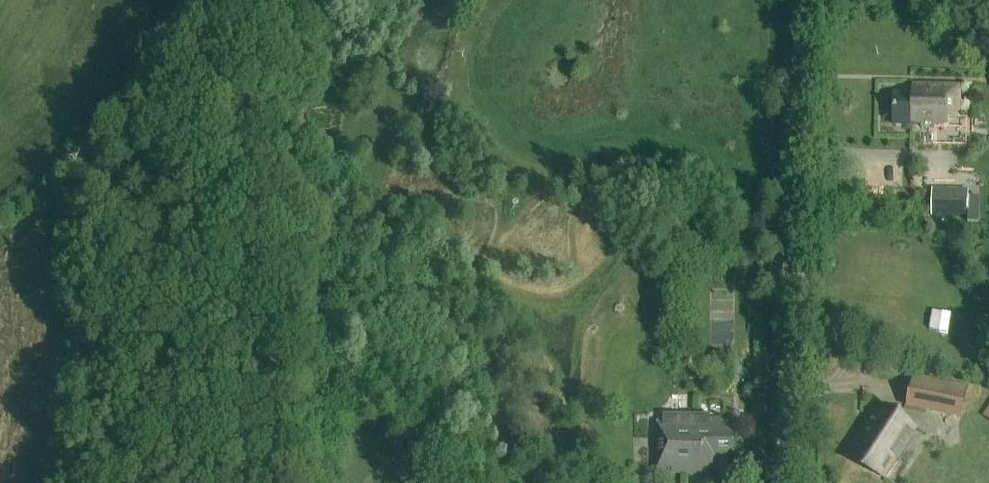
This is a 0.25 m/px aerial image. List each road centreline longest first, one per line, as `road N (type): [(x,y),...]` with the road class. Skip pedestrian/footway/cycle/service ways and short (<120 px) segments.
road 1 (unclassified): [(791,482),(804,0)]

